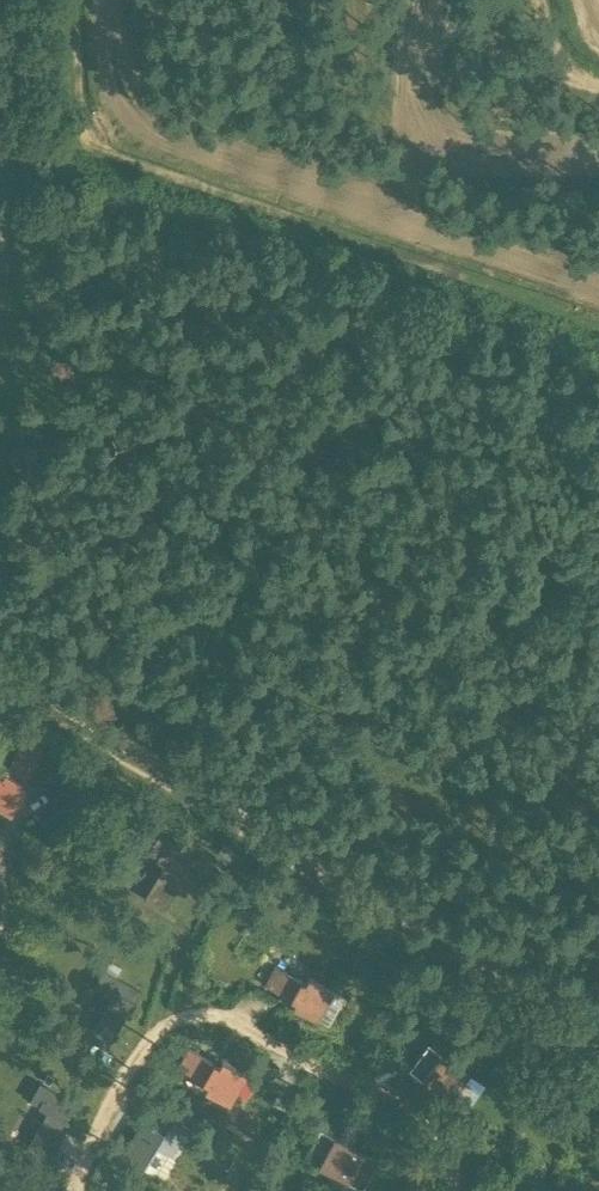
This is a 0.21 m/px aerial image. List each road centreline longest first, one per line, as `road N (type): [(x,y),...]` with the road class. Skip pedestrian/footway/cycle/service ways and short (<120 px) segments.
road 1 (track): [(598,1042),(0,668)]

